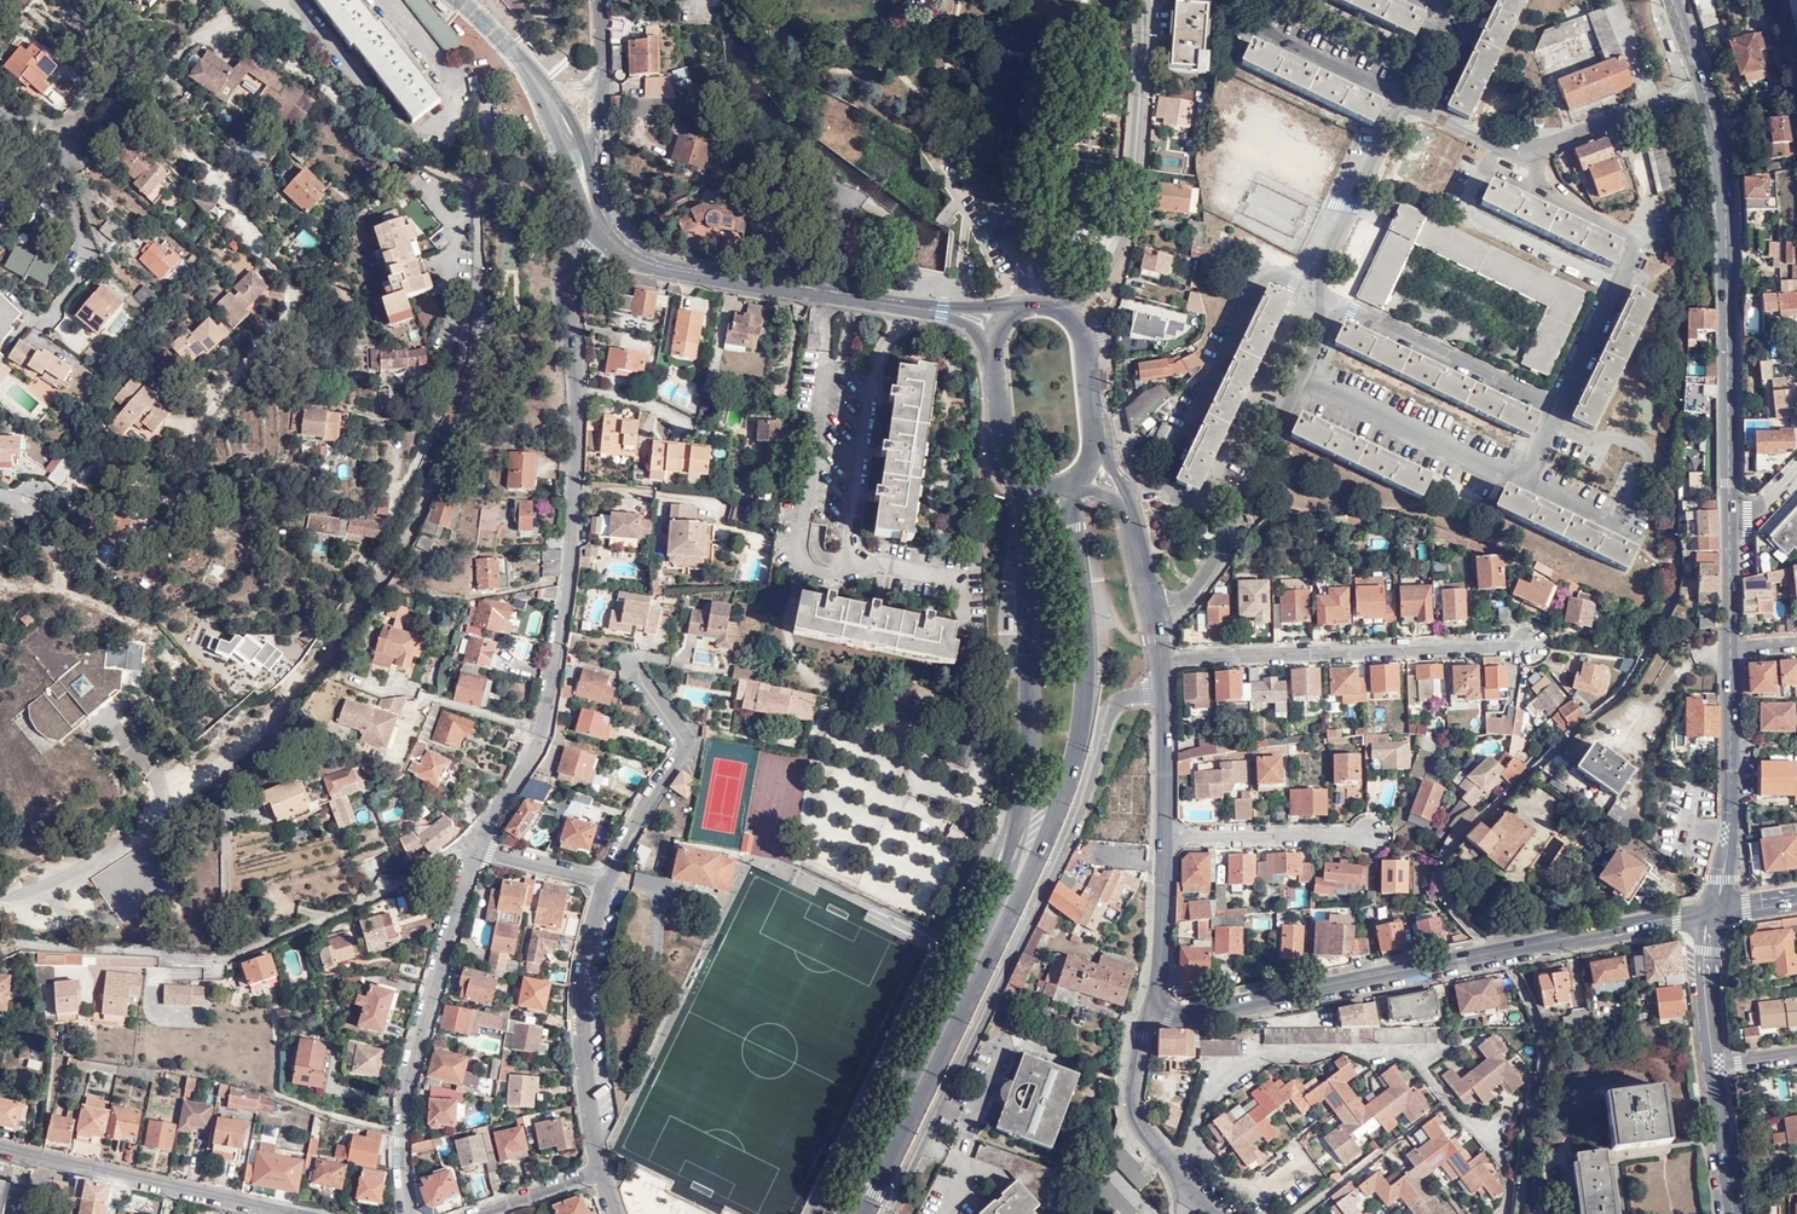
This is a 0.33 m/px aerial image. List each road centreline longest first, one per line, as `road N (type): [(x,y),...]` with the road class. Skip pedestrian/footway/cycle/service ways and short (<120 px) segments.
road 1 (residential): [(474,846),(543,731),(567,588),(577,385),(566,269),(604,229)]
road 2 (residential): [(885,1213),(1057,854),(1103,721),(1129,696),(1164,693)]
road 3 (residential): [(1400,104),(1321,268),(1325,323),(1232,525),(1199,584),(1182,602),(1155,612)]
road 4 (residential): [(0,941),(223,960),(474,846)]
road 5 (primary): [(986,944),(1051,827),(1084,707),(1071,485)]
road 6 (residential): [(1018,822),(980,876),(812,1213)]
road 7 (primary): [(1730,522),(1724,183),(1705,91)]
road 8 (residential): [(402,1213),(397,1141),(414,1042),(474,846)]
road 9 (residential): [(1161,659),(1525,646)]
road 10 (secondary): [(949,313),(650,265),(604,229)]
road 11 (residential): [(504,42),(486,61),(477,176),(470,182),(404,157),(306,70)]
road 12 (primary): [(1012,475),(1022,517),(1032,735),(1018,822)]
road 13 (primary): [(1153,1008),(1224,1010),(1491,953)]
road 14 (secondary): [(1147,0),(1142,128),(1127,218),(1088,305),(1071,312)]
road 15 (residential): [(1705,91),(1540,147),(1491,146),(1400,104)]
road 16 (primary): [(986,944),(856,1213)]
road 17 (residential): [(594,1174),(577,991),(600,879)]
road 18 (residential): [(0,1148),(283,1213)]
road 19 (residential): [(600,879),(641,803),(689,745),(627,661)]
road 20 (primary): [(1716,913),(1729,832),(1729,648)]
road 21 (residential): [(1153,1008),(1141,1036),(1135,1120),(1221,1213)]
road 22 (residential): [(0,910),(114,851),(194,788)]
road 23 (primary): [(1716,913),(1491,953)]
road 24 (residential): [(1165,837),(1370,837)]
road 25 (primary): [(1165,837),(1153,1008)]
road 26 (secondary): [(1716,913),(1707,971),(1712,1065)]
road 27 (secondary): [(1712,1065),(1732,1213)]
road 28 (primary): [(1164,693),(1165,837)]
road 29 (primary): [(1094,441),(1084,343),(1071,312)]
road 30 (residential): [(600,879),(474,846)]
road 31 (primary): [(992,351),(1000,451),(1012,475)]
road 32 (primary): [(1018,822),(986,944)]
road 33 (primary): [(1729,648),(1730,522)]

